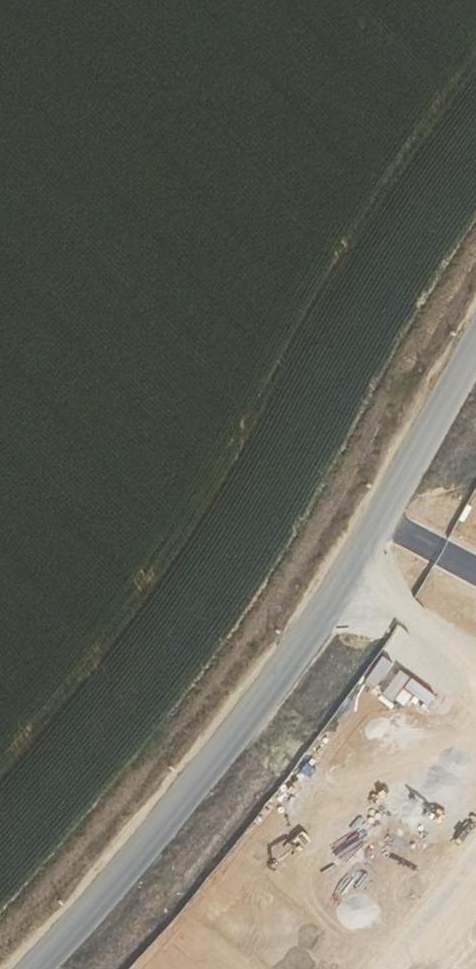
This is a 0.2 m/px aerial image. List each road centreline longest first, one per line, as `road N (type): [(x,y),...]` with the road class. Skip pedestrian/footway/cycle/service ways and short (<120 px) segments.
road 1 (unclassified): [(379,517),(306,641),(139,855),(34,968)]
road 2 (unclassified): [(475,352),(379,517)]
road 3 (residential): [(383,968),(475,850)]

